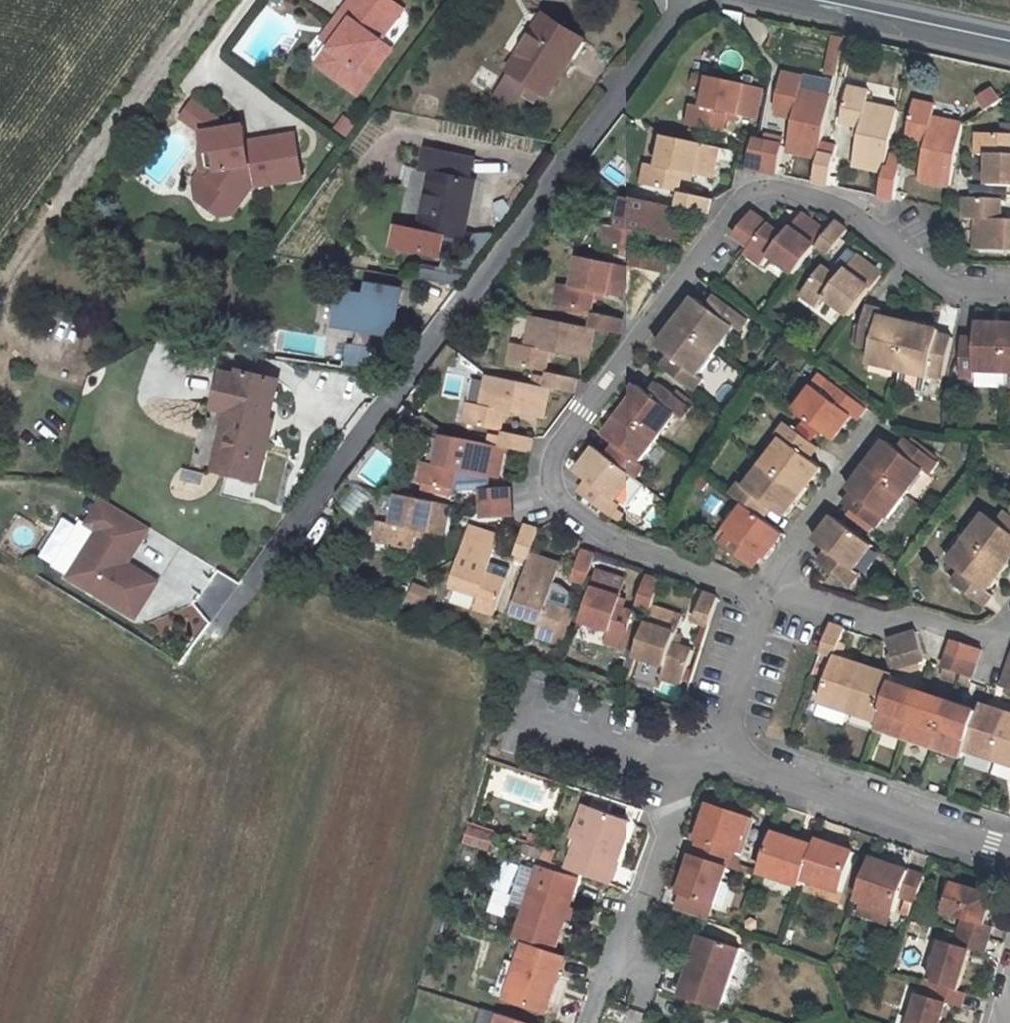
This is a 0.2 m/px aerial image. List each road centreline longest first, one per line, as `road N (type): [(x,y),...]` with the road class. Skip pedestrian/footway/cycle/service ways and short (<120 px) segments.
road 1 (residential): [(1009,299),(959,292),(917,253),(806,196),(753,188),(547,459),(549,484),(574,524),(764,601)]
road 2 (residential): [(204,654),(688,0)]
road 3 (residential): [(209,0),(70,180),(6,283),(10,327),(24,347),(77,362)]
road 4 (residential): [(709,752),(1009,849)]
road 5 (residential): [(587,1022),(600,983),(623,954),(680,772),(709,752)]
road 6 (residential): [(764,601),(863,626),(912,617),(1001,644),(1009,632)]
road 7 (tertiary): [(790,0),(1009,44)]
road 8 (residential): [(764,601),(863,440)]
road 9 (residential): [(764,601),(709,752)]

